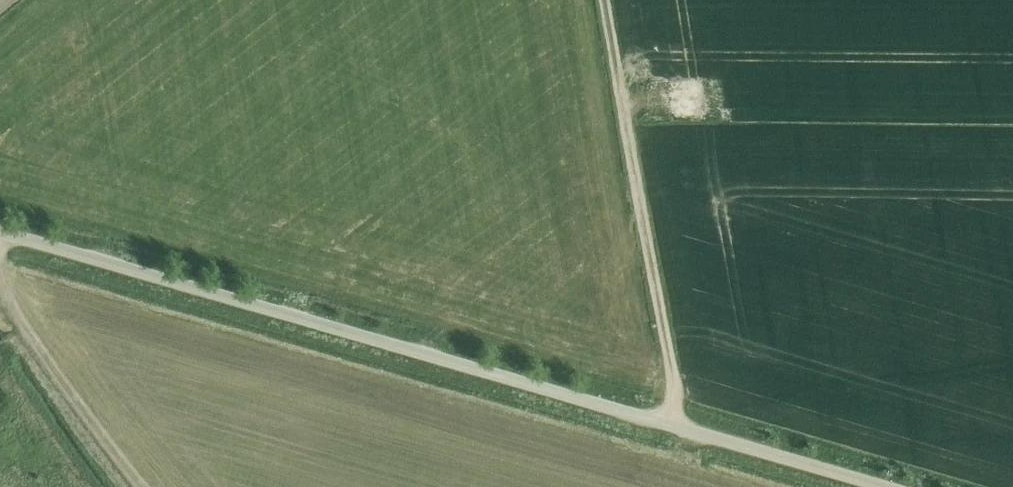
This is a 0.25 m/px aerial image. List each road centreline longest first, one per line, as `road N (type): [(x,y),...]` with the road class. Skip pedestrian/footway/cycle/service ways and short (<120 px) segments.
road 1 (unclassified): [(887,486),(0,231)]
road 2 (track): [(605,0),(687,465)]
road 3 (track): [(143,486),(78,413),(7,299),(0,266)]

